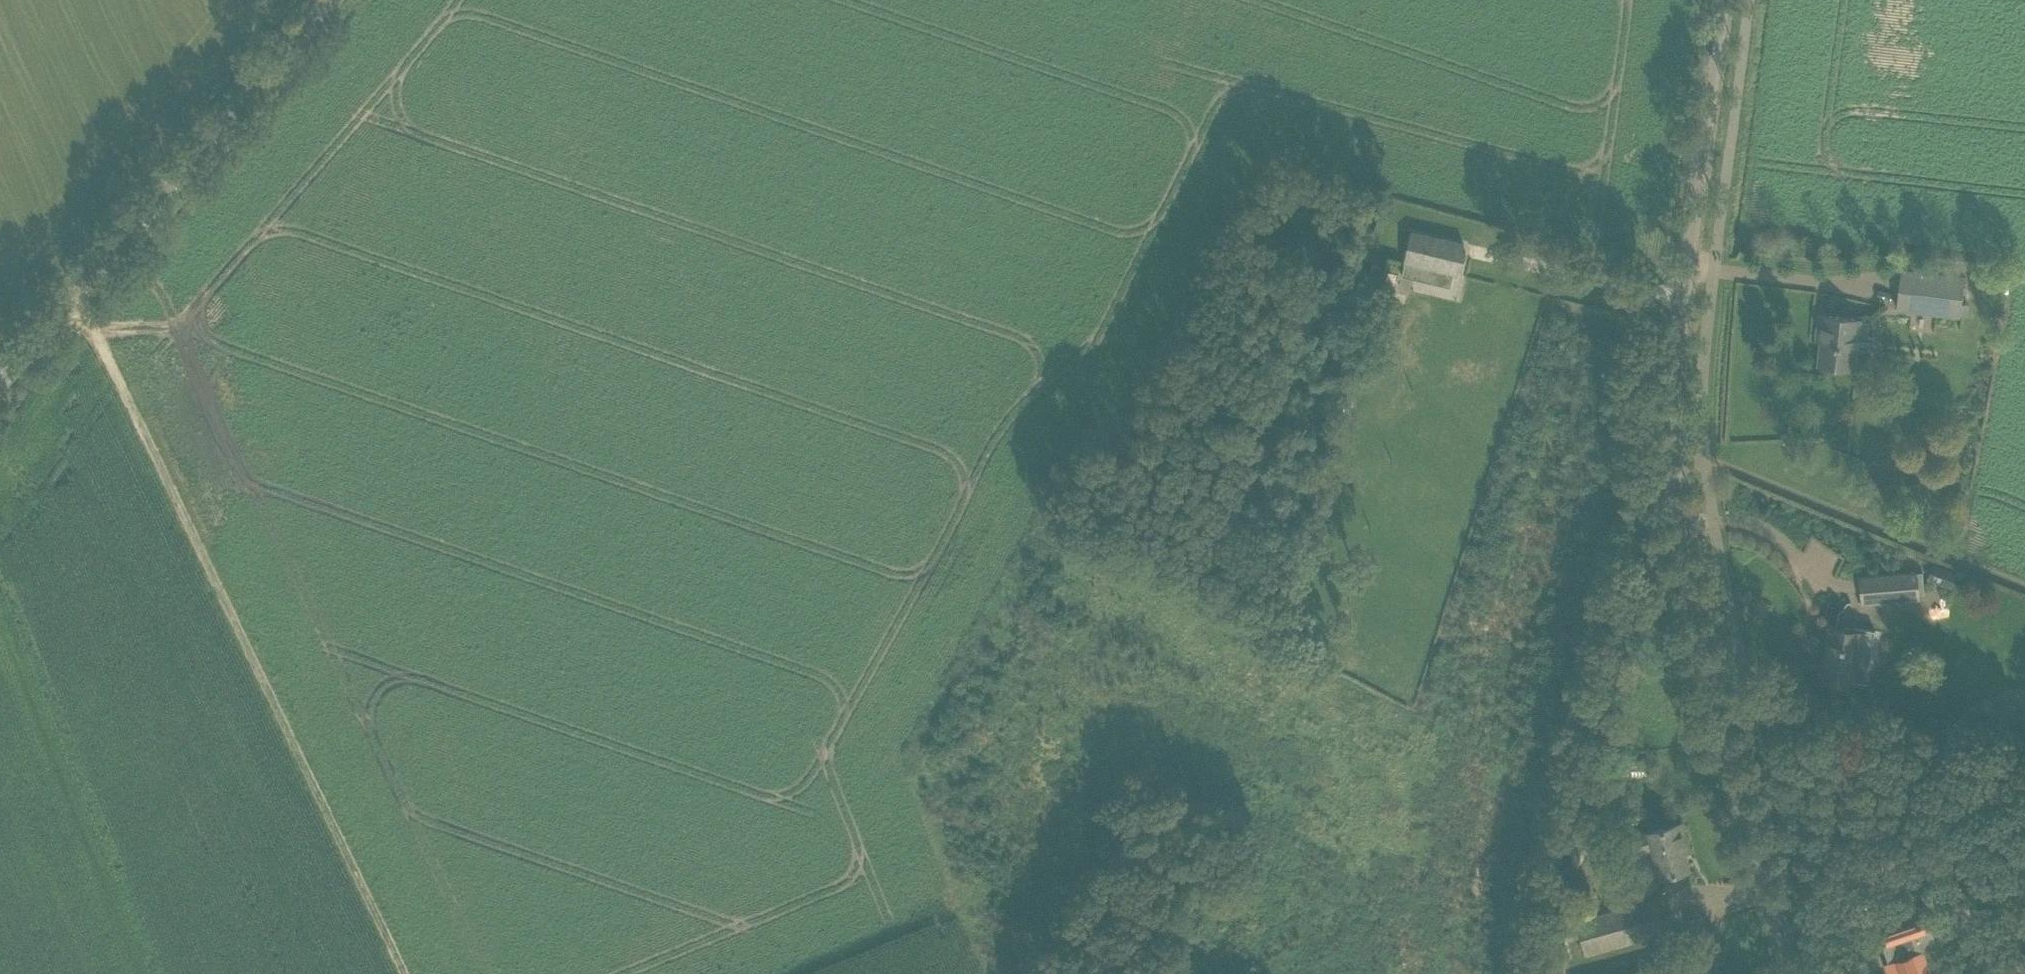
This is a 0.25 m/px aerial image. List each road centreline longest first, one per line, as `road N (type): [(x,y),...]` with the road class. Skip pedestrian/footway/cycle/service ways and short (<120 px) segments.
road 1 (tertiary): [(1791,973),(1686,587),(1677,510),(1672,387),(1722,0)]
road 2 (track): [(74,295),(405,973)]
road 3 (tertiary): [(0,382),(327,0)]

